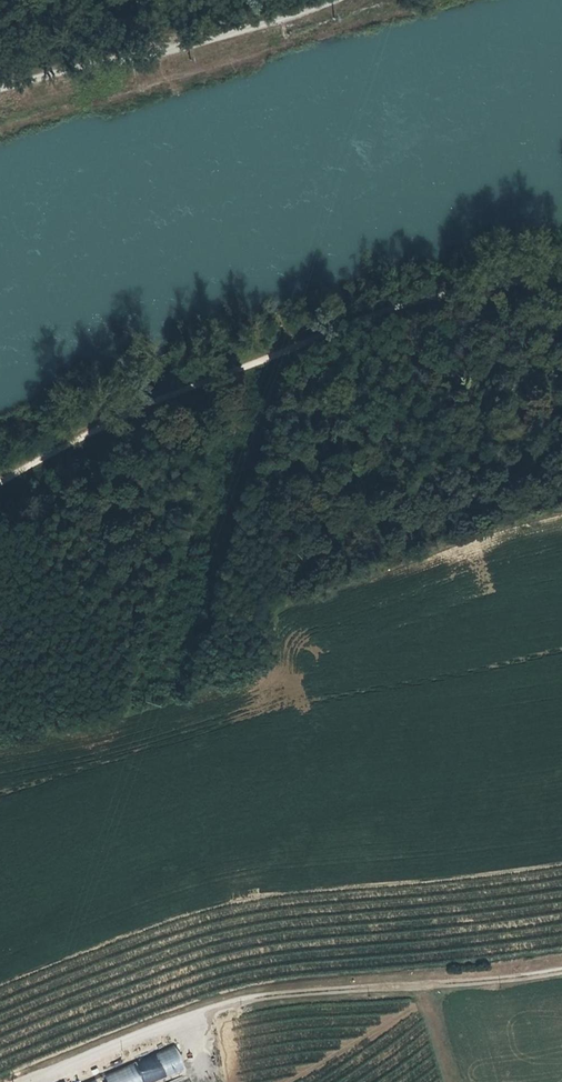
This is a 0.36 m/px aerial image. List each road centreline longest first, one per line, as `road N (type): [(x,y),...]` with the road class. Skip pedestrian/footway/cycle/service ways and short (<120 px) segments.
road 1 (track): [(35,1081),(244,995),(561,969)]
road 2 (track): [(0,88),(337,0)]

